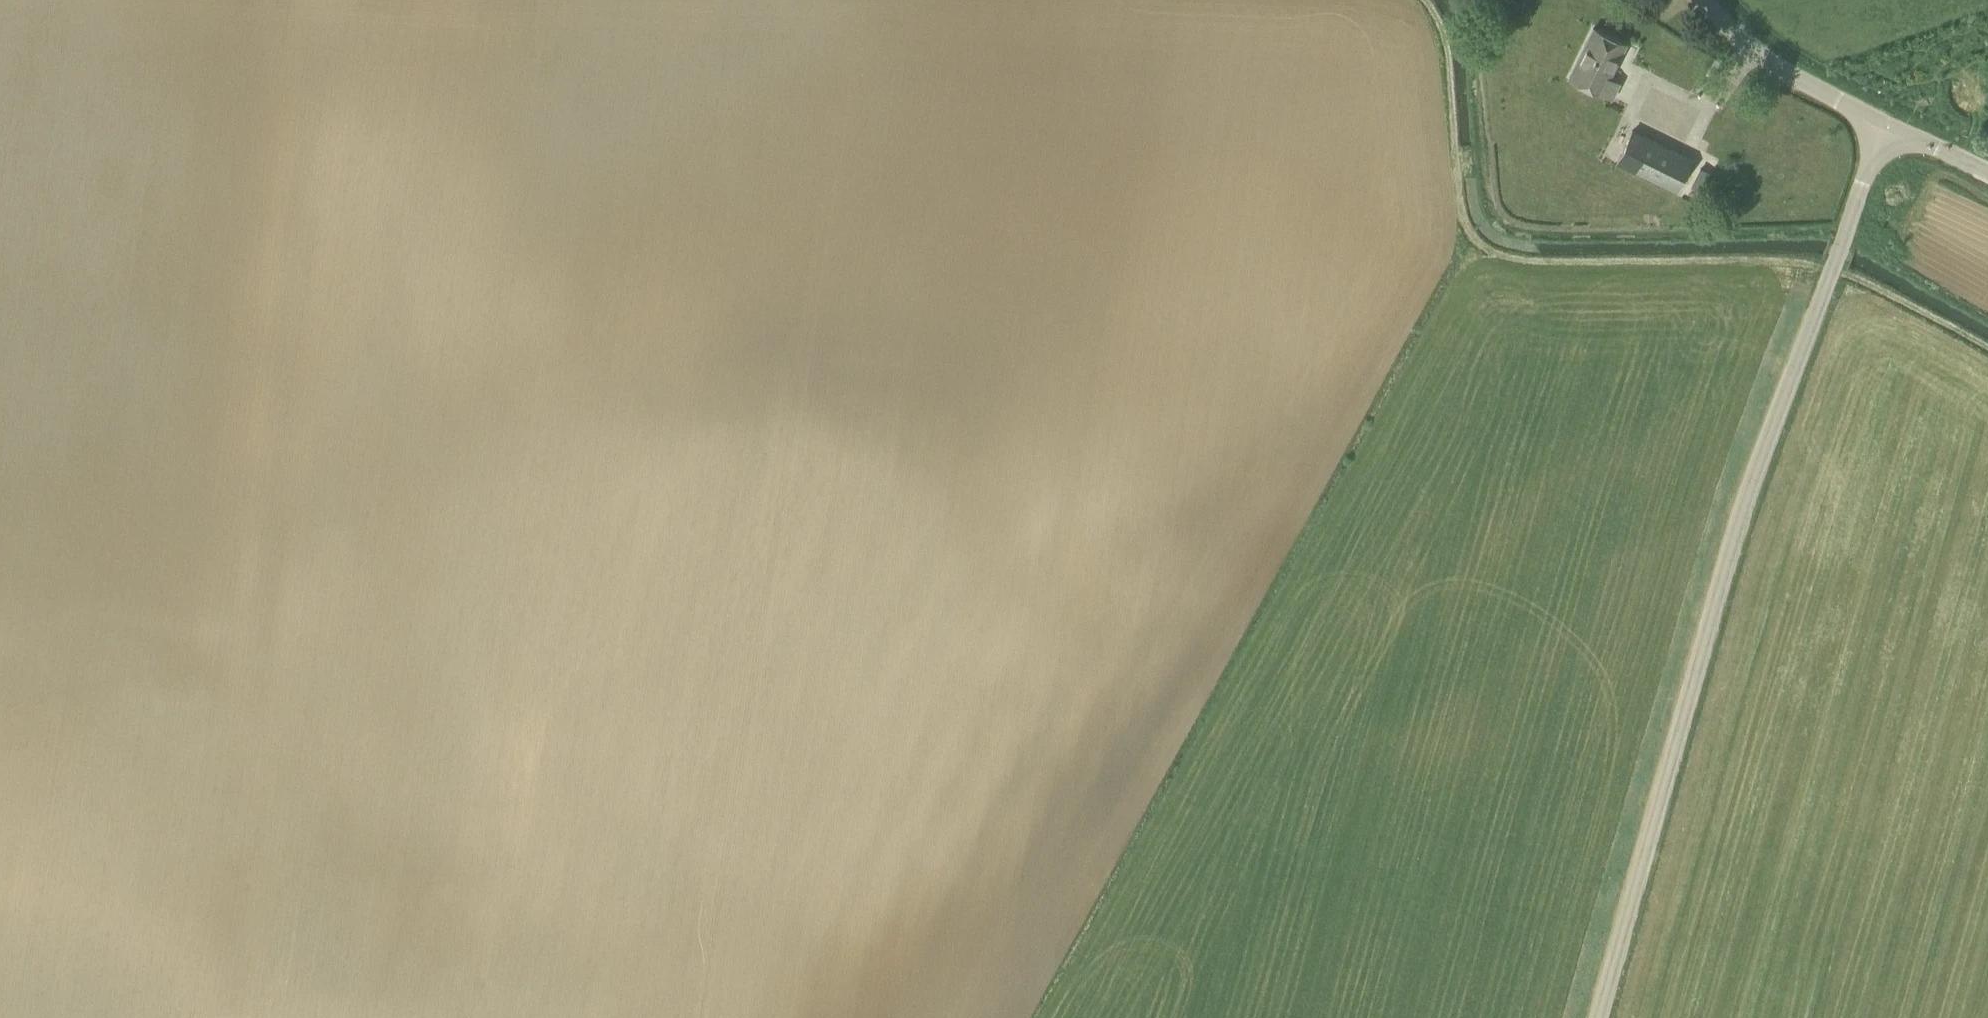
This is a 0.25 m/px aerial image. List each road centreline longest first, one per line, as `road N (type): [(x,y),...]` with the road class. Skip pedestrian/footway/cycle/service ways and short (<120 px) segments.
road 1 (unclassified): [(1602,1017),(1759,462),(1885,125)]
road 2 (unclassified): [(1885,125),(1786,75),(1703,0)]

